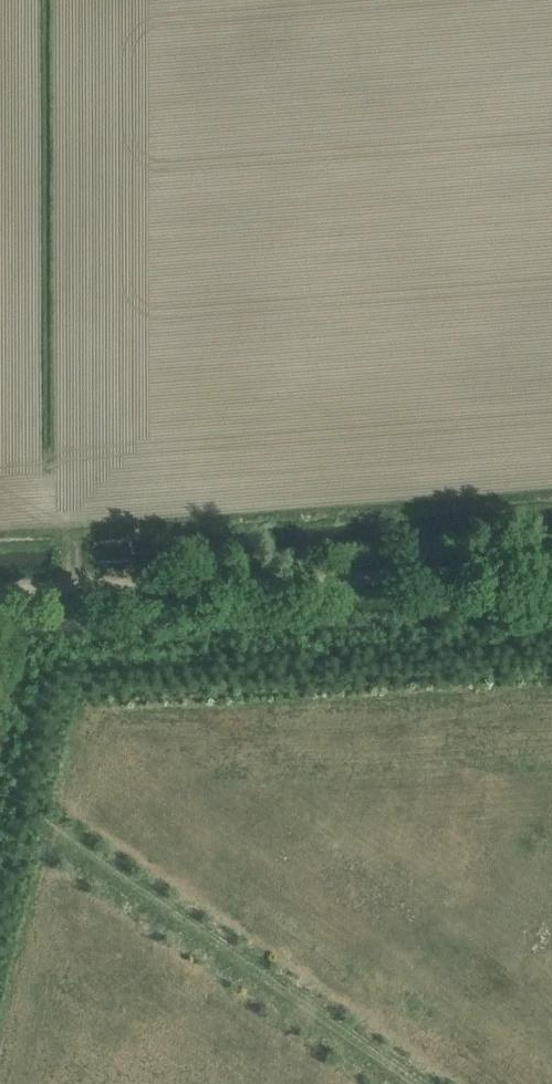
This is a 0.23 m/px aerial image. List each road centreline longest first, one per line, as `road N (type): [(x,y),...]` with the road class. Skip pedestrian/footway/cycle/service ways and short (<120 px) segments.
road 1 (track): [(0,591),(551,554)]

